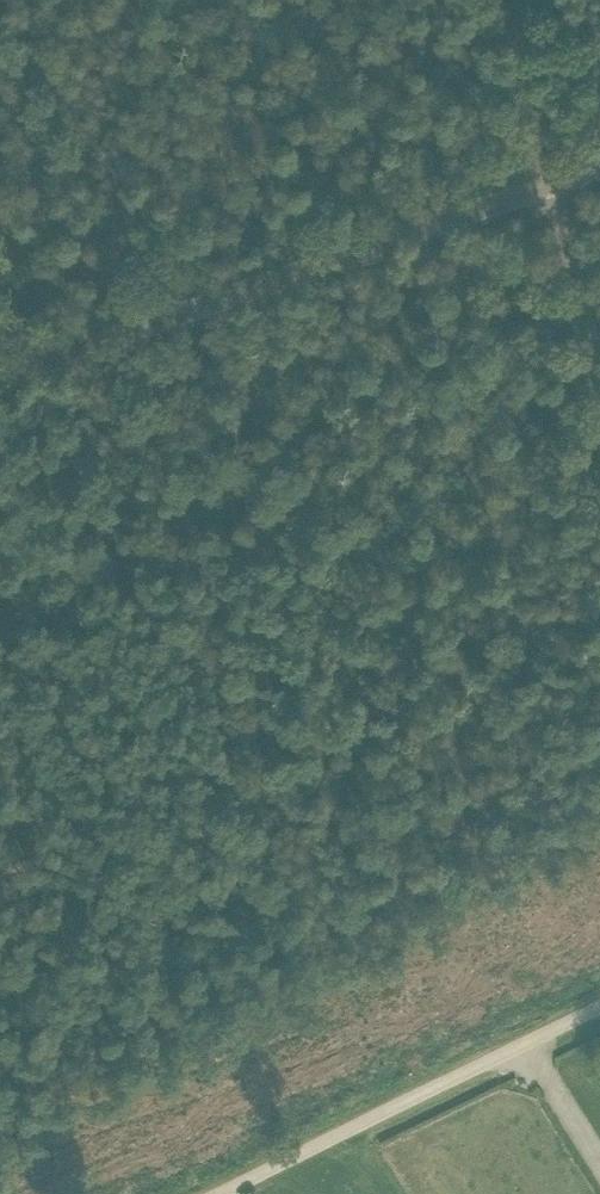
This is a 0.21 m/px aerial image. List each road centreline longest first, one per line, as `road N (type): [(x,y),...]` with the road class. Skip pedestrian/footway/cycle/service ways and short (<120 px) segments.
road 1 (unclassified): [(0,377),(554,182)]
road 2 (unclassified): [(220,1193),(599,1009)]
road 3 (track): [(499,0),(554,182)]
road 4 (unclassified): [(599,349),(554,182)]

